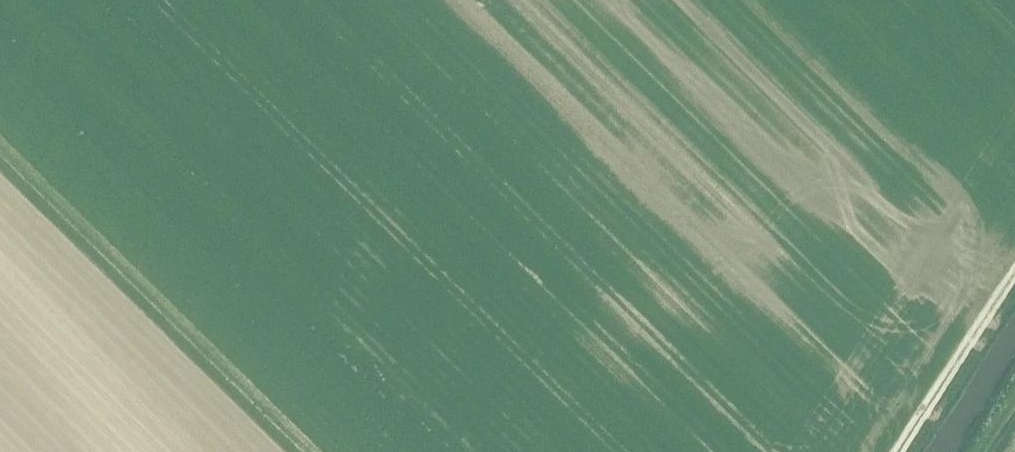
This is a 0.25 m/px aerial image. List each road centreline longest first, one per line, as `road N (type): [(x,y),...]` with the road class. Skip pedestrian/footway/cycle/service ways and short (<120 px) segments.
road 1 (track): [(899,451),(1014,273)]

